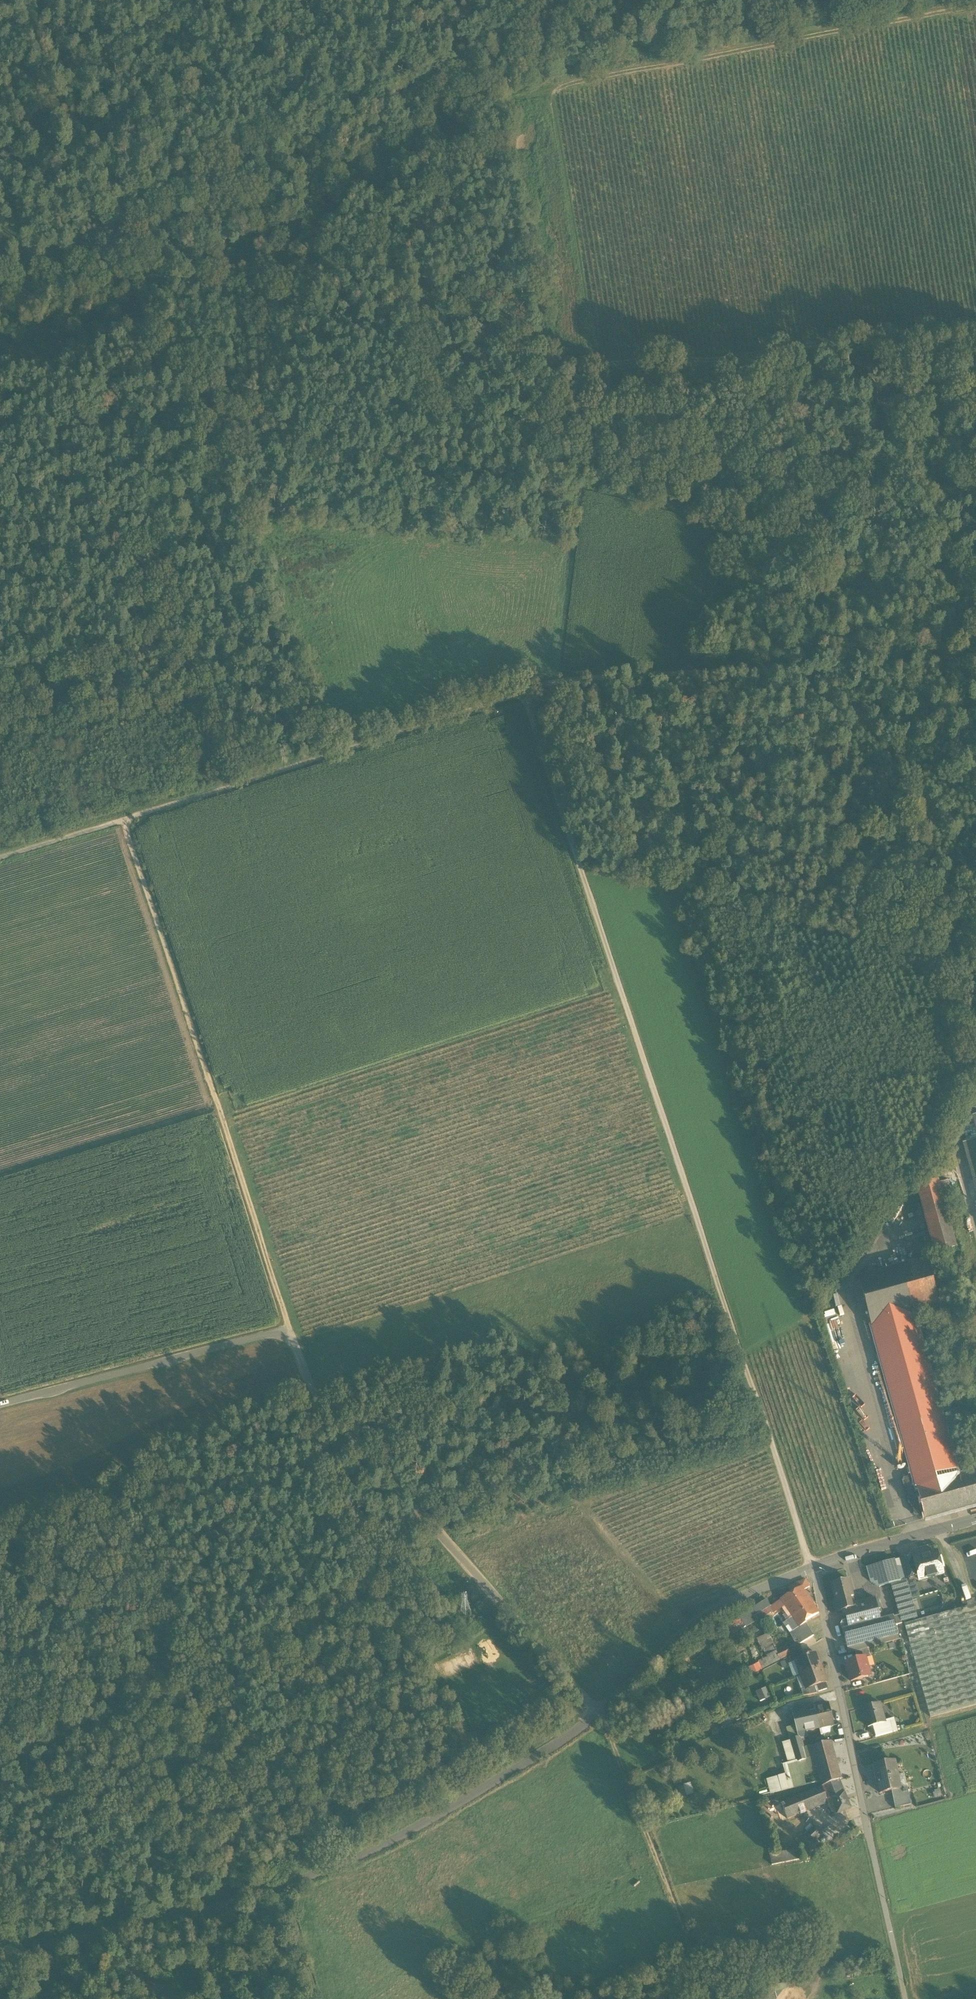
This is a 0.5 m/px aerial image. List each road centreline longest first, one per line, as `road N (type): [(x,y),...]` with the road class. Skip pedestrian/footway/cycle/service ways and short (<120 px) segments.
road 1 (track): [(523,693),(811,1568)]
road 2 (unclassified): [(0,1954),(237,1902),(370,1853),(604,1713),(704,1618),(811,1568)]
road 3 (track): [(66,80),(215,433),(208,489),(161,524),(157,550),(245,779)]
road 4 (track): [(124,817),(292,1334)]
road 5 (track): [(975,4),(505,97)]
road 6 (track): [(523,693),(560,681),(975,660)]
road 7 (residential): [(811,1568),(905,1998)]
road 8 (track): [(124,817),(523,693)]
road 9 (track): [(666,1998),(690,1953),(604,1713)]
road 10 (track): [(505,97),(555,363)]
road 11 (track): [(237,1902),(0,1790)]
road 12 (residential): [(811,1568),(975,1517)]
road 13 (track): [(0,855),(124,817)]

